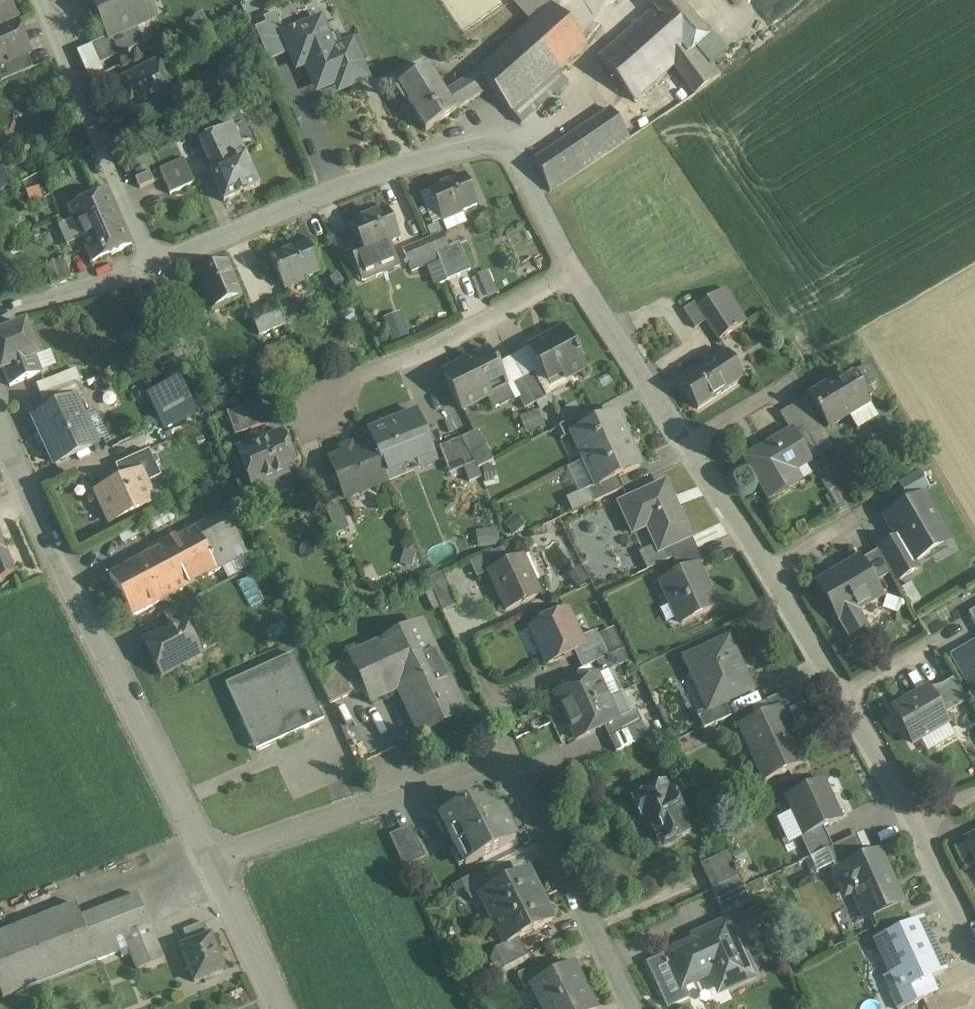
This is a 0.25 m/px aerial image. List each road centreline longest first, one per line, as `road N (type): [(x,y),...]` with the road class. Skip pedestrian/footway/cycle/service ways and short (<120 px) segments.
road 1 (residential): [(640,1008),(513,772),(477,773),(213,857)]
road 2 (residential): [(578,268),(525,161),(499,144),(362,179),(157,267)]
road 3 (tertiary): [(213,857),(0,433)]
road 4 (residential): [(765,563),(578,268)]
road 5 (residential): [(45,0),(157,267)]
road 6 (residential): [(578,268),(450,338),(317,392)]
road 7 (tertiary): [(280,1008),(213,857)]
road 8 (residential): [(157,267),(0,315)]
road 9 (residential): [(847,695),(765,563)]
road 10 (residential): [(912,817),(847,695)]
road 11 (residential): [(974,940),(912,817)]

